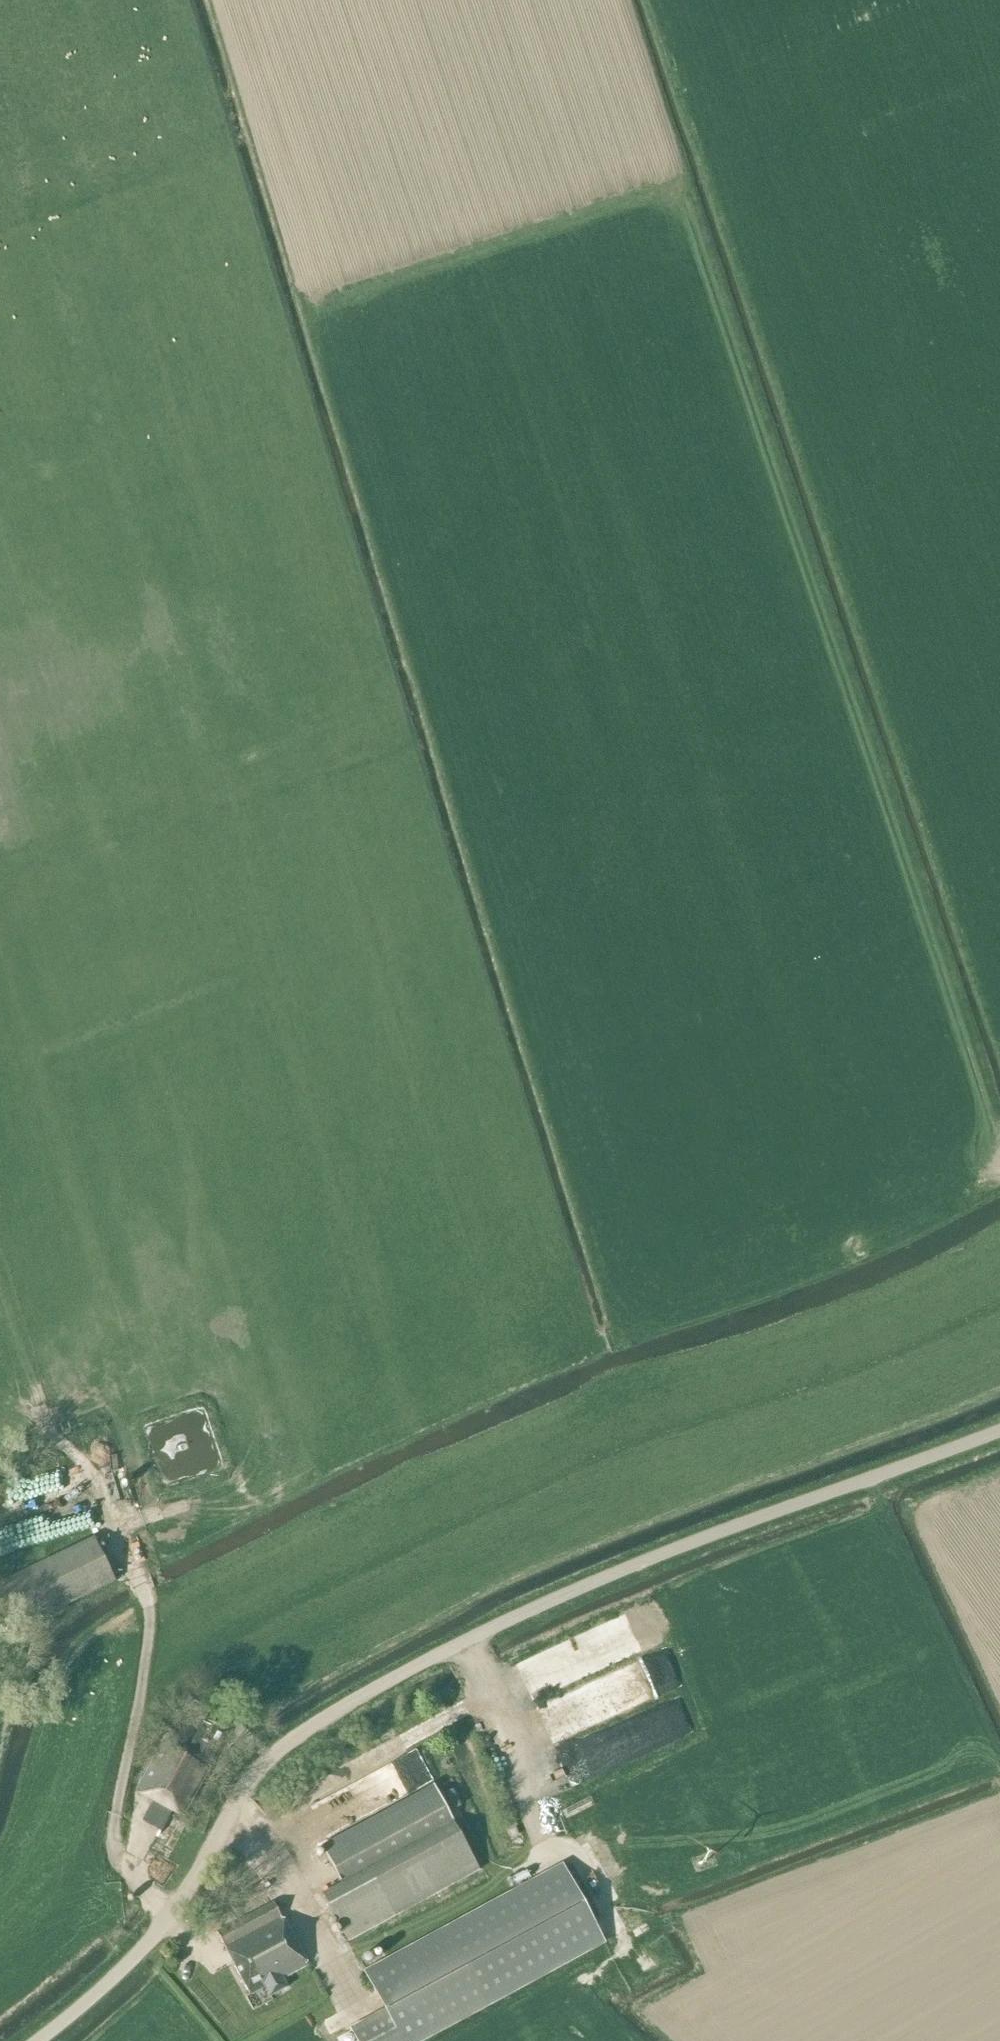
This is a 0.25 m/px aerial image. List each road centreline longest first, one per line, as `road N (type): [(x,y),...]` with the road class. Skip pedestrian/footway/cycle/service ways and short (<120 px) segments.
road 1 (unclassified): [(33,2040),(121,1968),(174,1906),(269,1756),(347,1702),(598,1578),(999,1427)]

